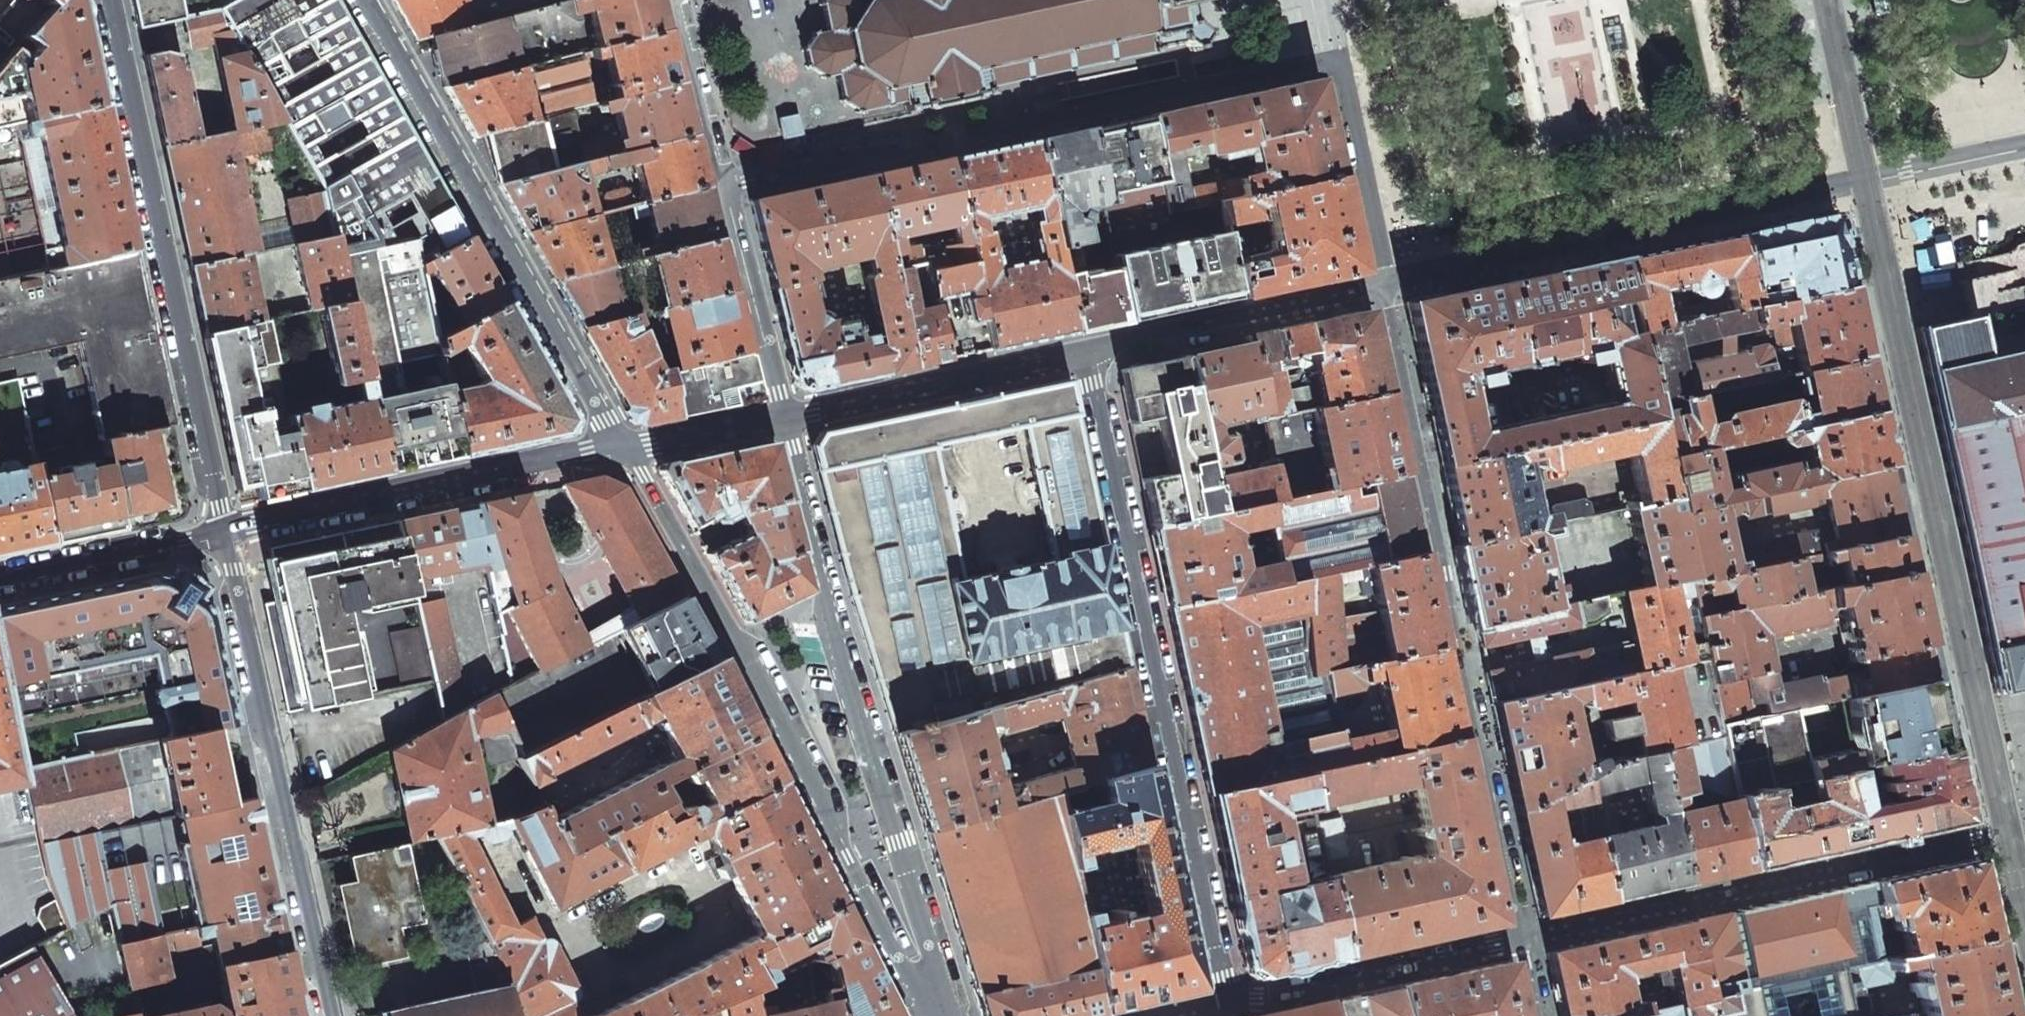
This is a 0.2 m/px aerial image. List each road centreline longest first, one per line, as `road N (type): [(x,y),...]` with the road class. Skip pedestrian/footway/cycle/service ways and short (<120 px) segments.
road 1 (residential): [(1524,938),(1380,279),(1374,287),(1090,349)]
road 2 (residential): [(1090,349),(1228,1002)]
road 3 (residential): [(937,1015),(774,704),(620,450)]
road 4 (residential): [(953,1015),(828,624),(783,417)]
road 5 (residential): [(110,0),(225,529)]
road 6 (residential): [(620,450),(366,0)]
road 7 (residential): [(225,529),(331,1015)]
road 8 (residential): [(620,450),(225,529)]
road 9 (residential): [(1090,349),(783,417)]
road 10 (residential): [(1228,1002),(1524,938)]
road 11 (residential): [(722,190),(1008,129)]
road 12 (residential): [(722,190),(783,417)]
road 13 (residential): [(225,529),(0,574)]
road 14 (residential): [(676,0),(722,190)]
road 15 (residential): [(783,417),(620,450)]

